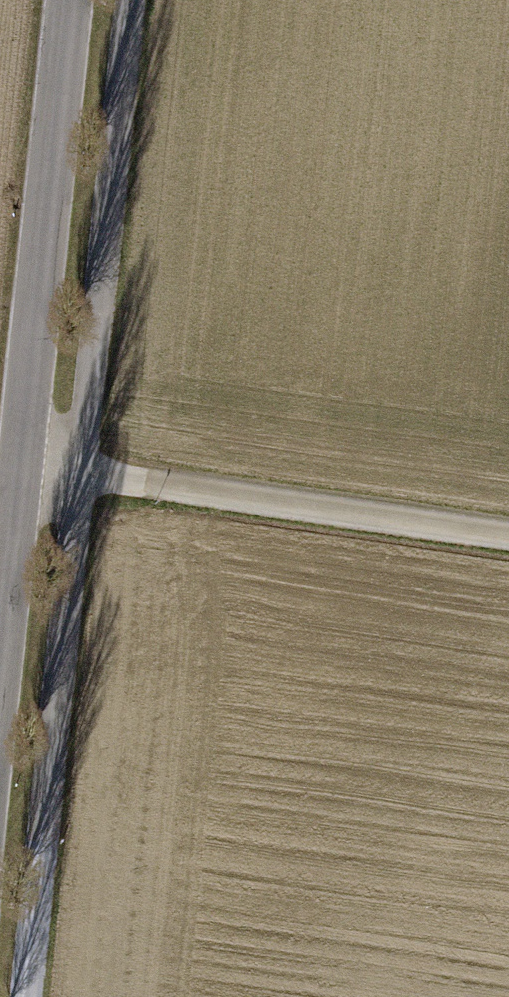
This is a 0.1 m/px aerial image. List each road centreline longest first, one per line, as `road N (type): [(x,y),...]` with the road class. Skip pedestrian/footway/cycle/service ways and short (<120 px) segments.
road 1 (tertiary): [(0,662),(70,0)]
road 2 (track): [(20,467),(508,534)]

